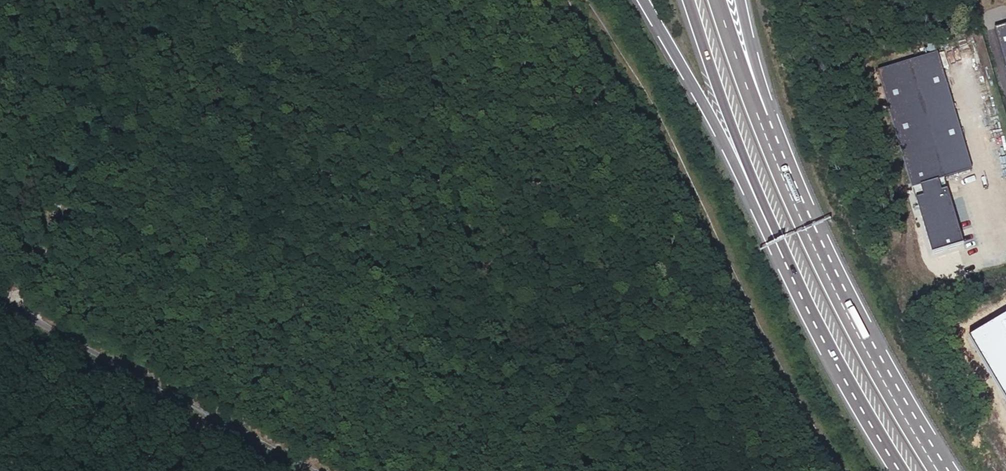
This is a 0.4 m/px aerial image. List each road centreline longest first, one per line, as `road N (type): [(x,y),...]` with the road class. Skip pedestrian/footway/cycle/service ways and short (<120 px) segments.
road 1 (track): [(842,470),(800,413),(666,135),(585,0)]
road 2 (trunk): [(938,470),(827,262),(725,1)]
road 3 (trunk): [(710,96),(830,353),(899,470)]
road 4 (track): [(0,312),(307,470)]
road 5 (trunk): [(644,0),(695,91),(710,96)]

